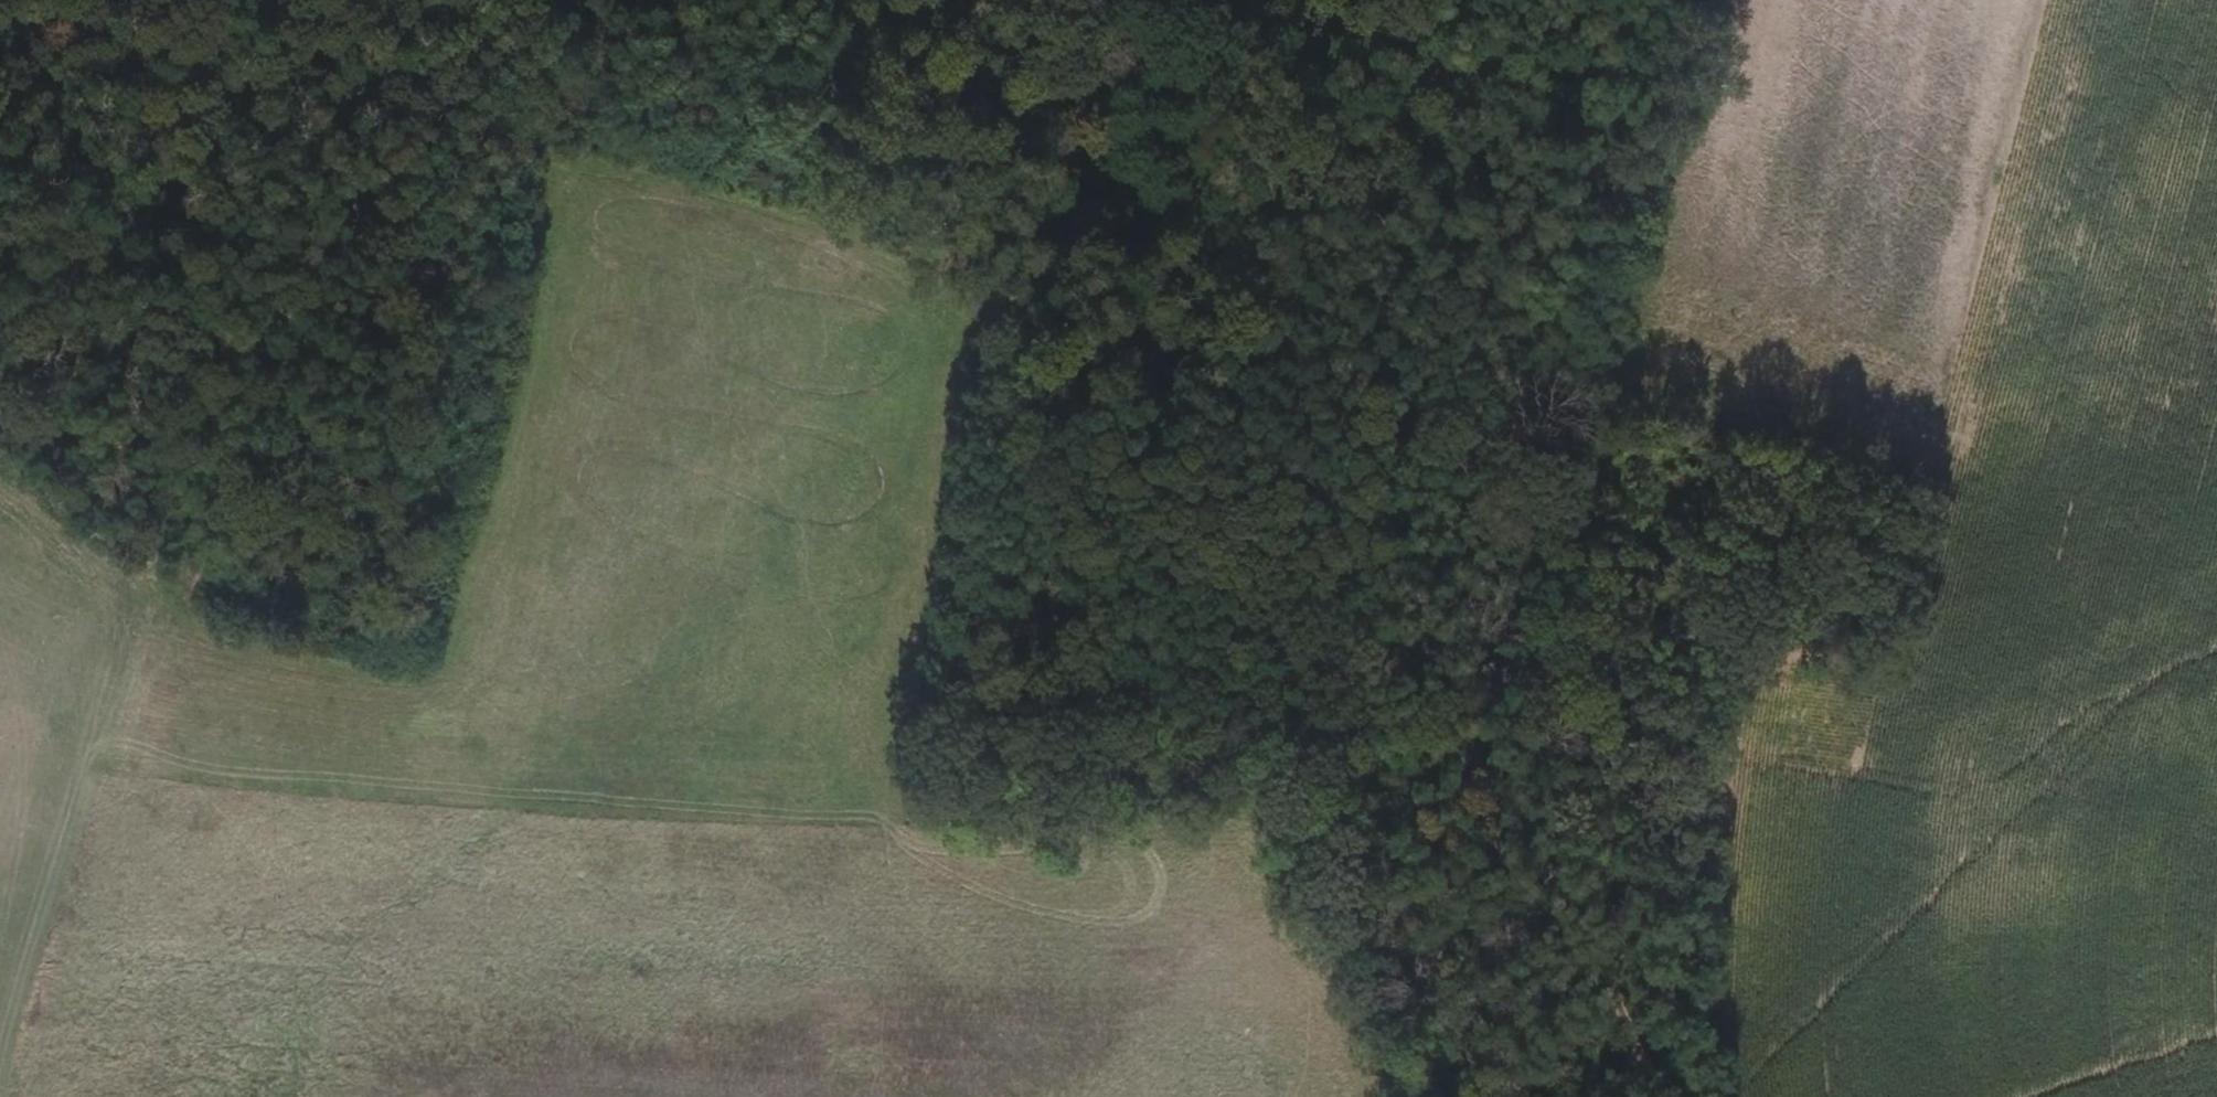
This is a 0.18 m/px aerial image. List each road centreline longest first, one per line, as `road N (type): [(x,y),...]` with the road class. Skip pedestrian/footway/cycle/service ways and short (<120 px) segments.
road 1 (track): [(1654,1096),(1514,669),(1523,342),(1613,0)]
road 2 (track): [(131,583),(127,628),(0,1069)]

